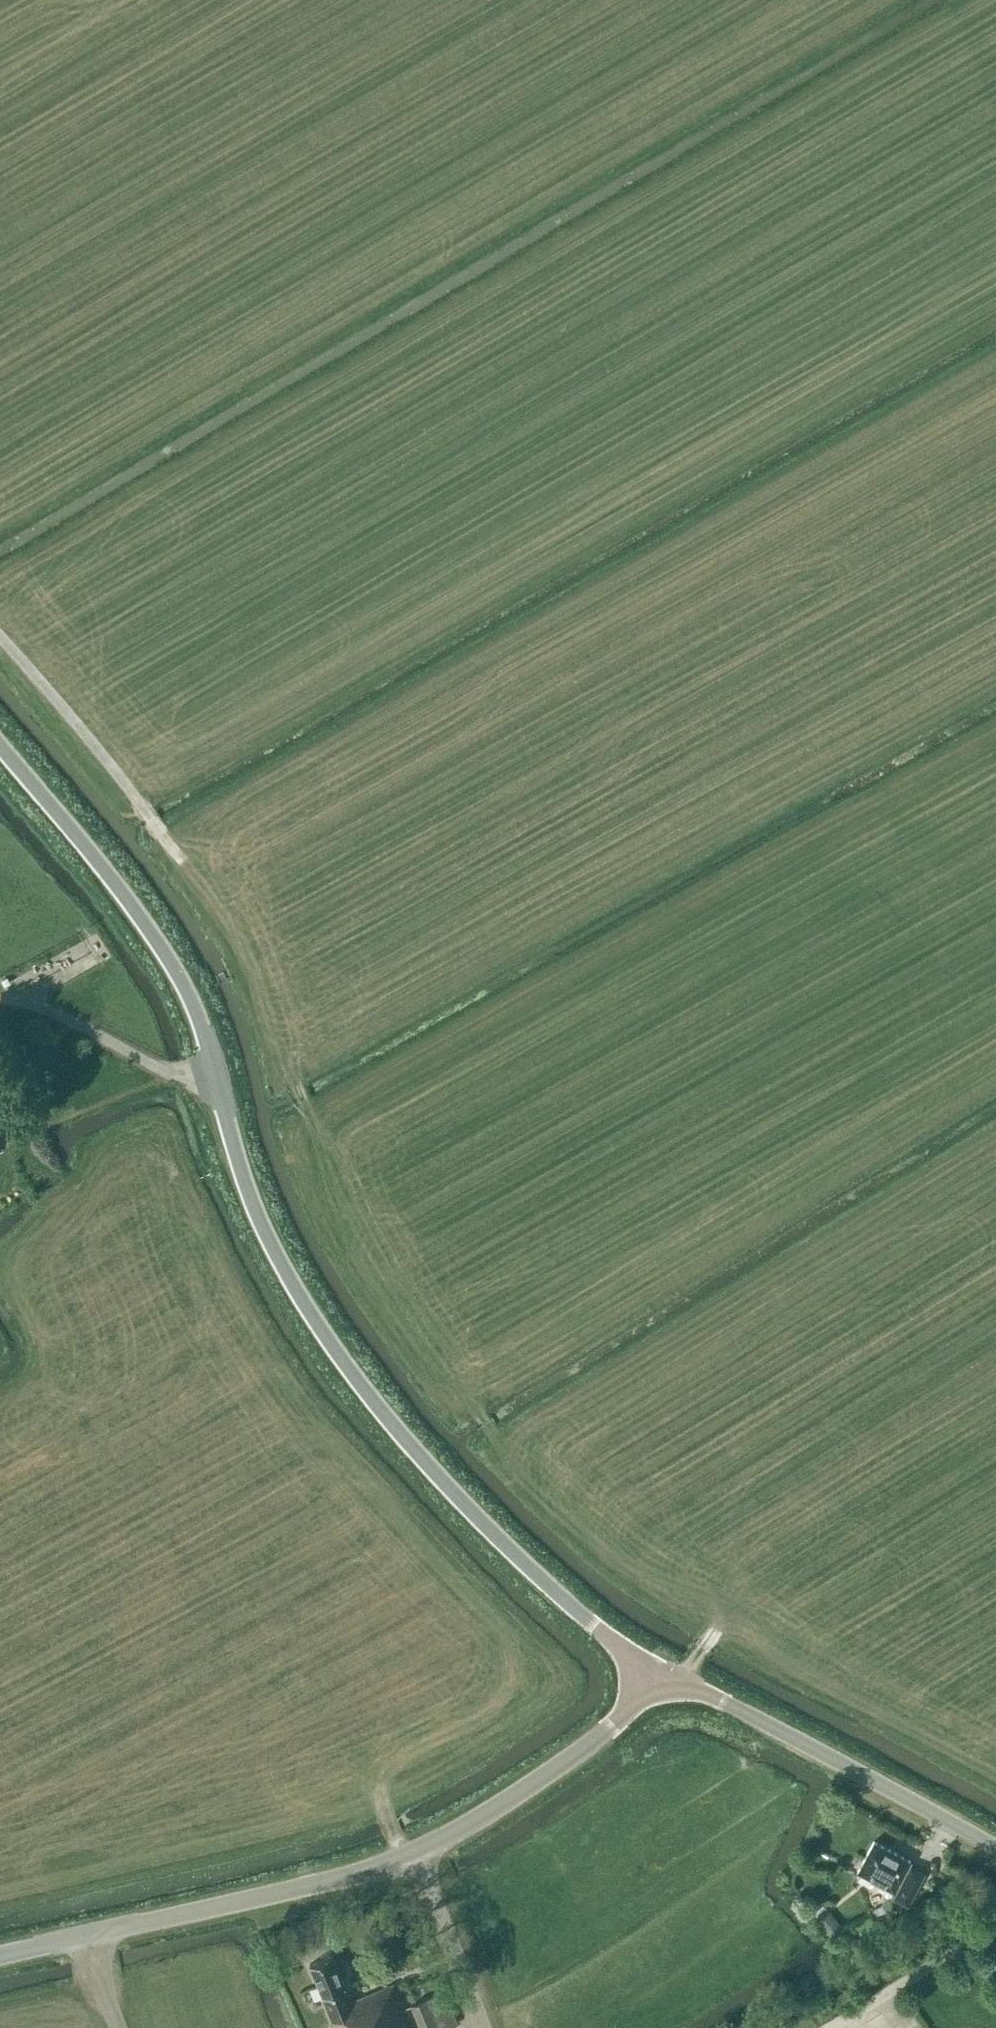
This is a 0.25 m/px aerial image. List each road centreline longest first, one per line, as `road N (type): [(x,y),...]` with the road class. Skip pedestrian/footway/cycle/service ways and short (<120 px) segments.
road 1 (unclassified): [(653,1669),(498,1541),(356,1381),(254,1207),(203,1031),(177,974),(125,898),(0,748)]
road 2 (unclassified): [(0,1957),(415,1855),(613,1725),(653,1669)]
road 3 (unclassified): [(995,1850),(653,1669)]

